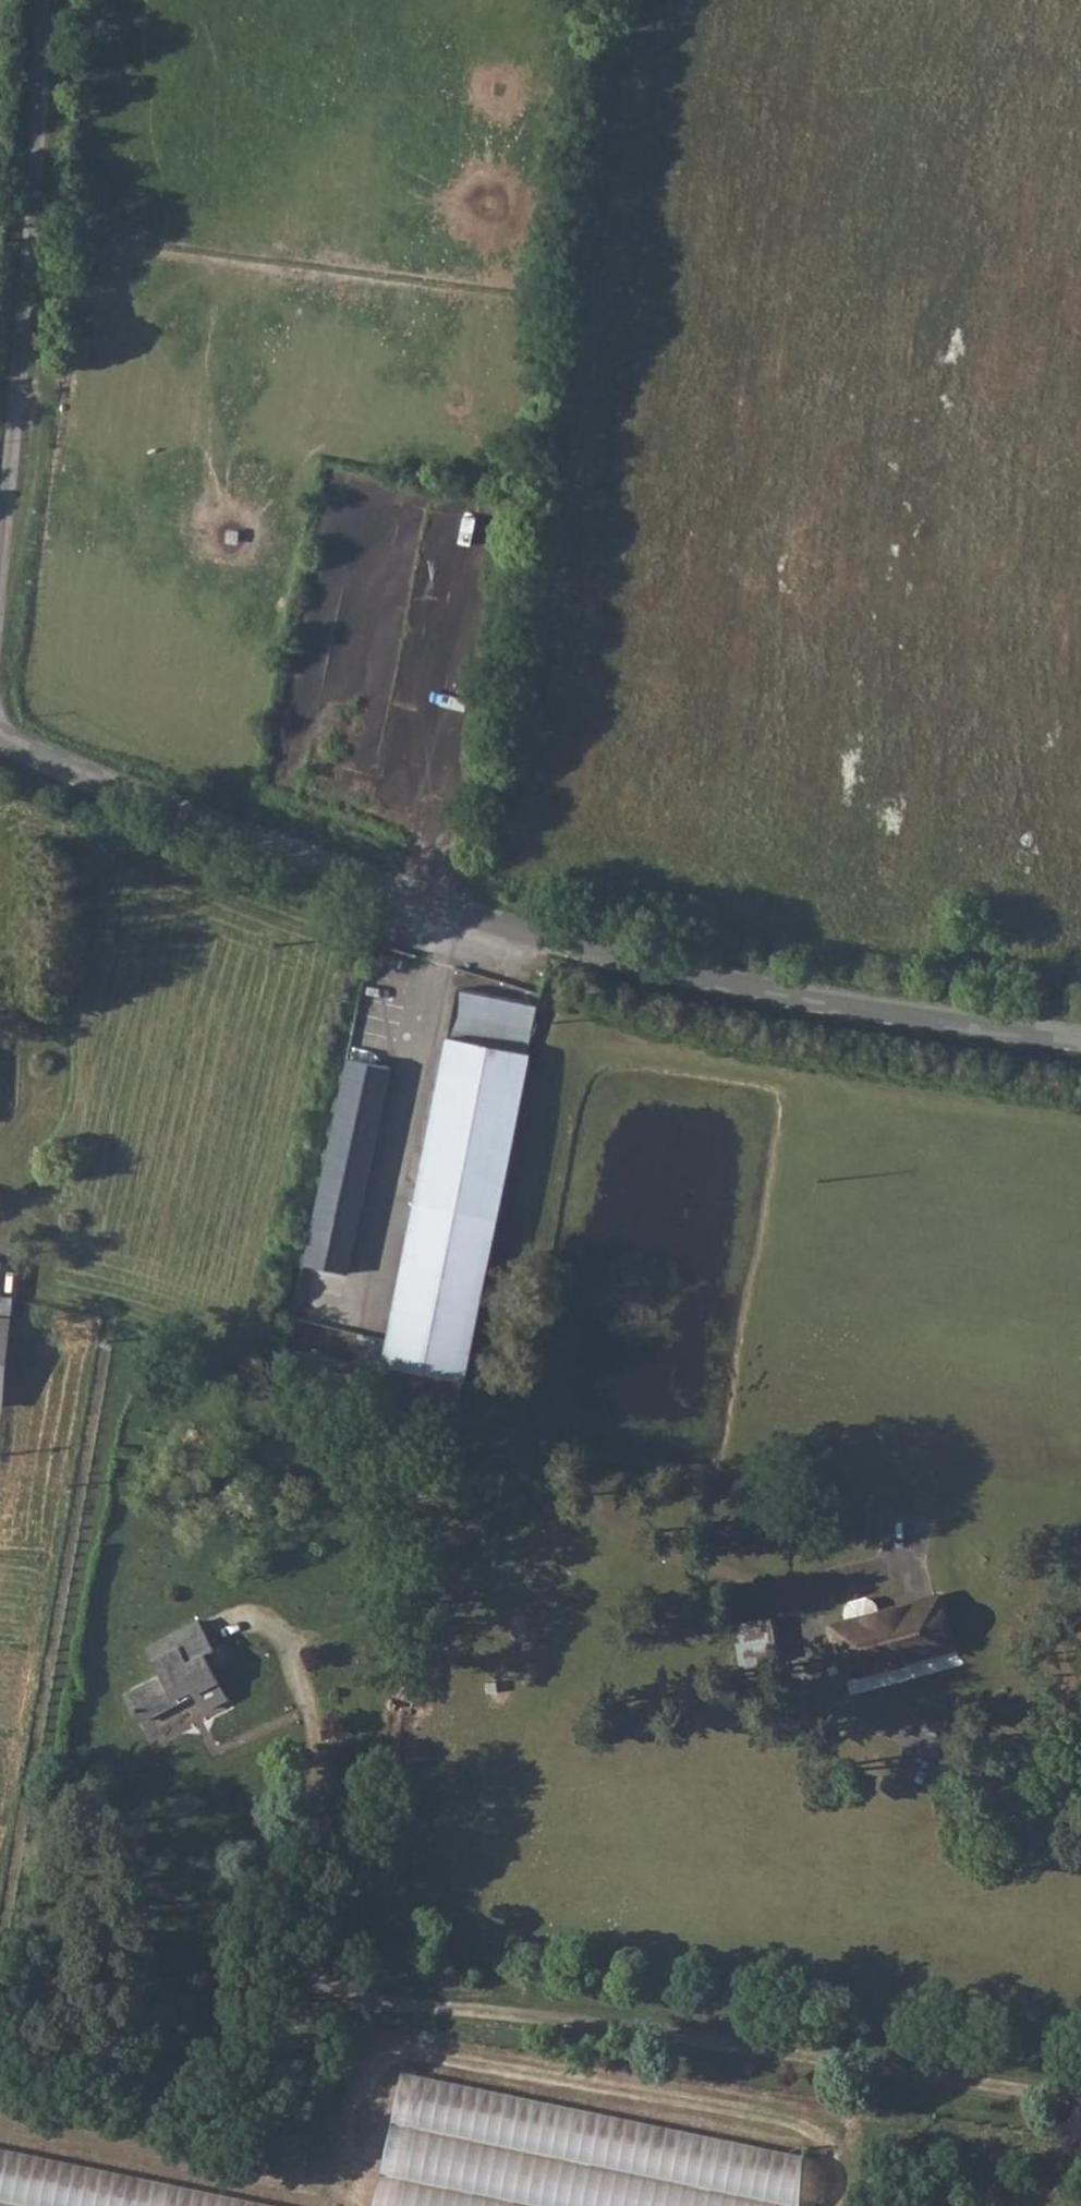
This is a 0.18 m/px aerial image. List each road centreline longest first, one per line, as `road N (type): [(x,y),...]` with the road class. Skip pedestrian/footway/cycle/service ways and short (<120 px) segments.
road 1 (tertiary): [(1080,1038),(736,986),(456,913),(180,815),(0,732)]
road 2 (unclassified): [(55,0),(57,48),(0,560)]

